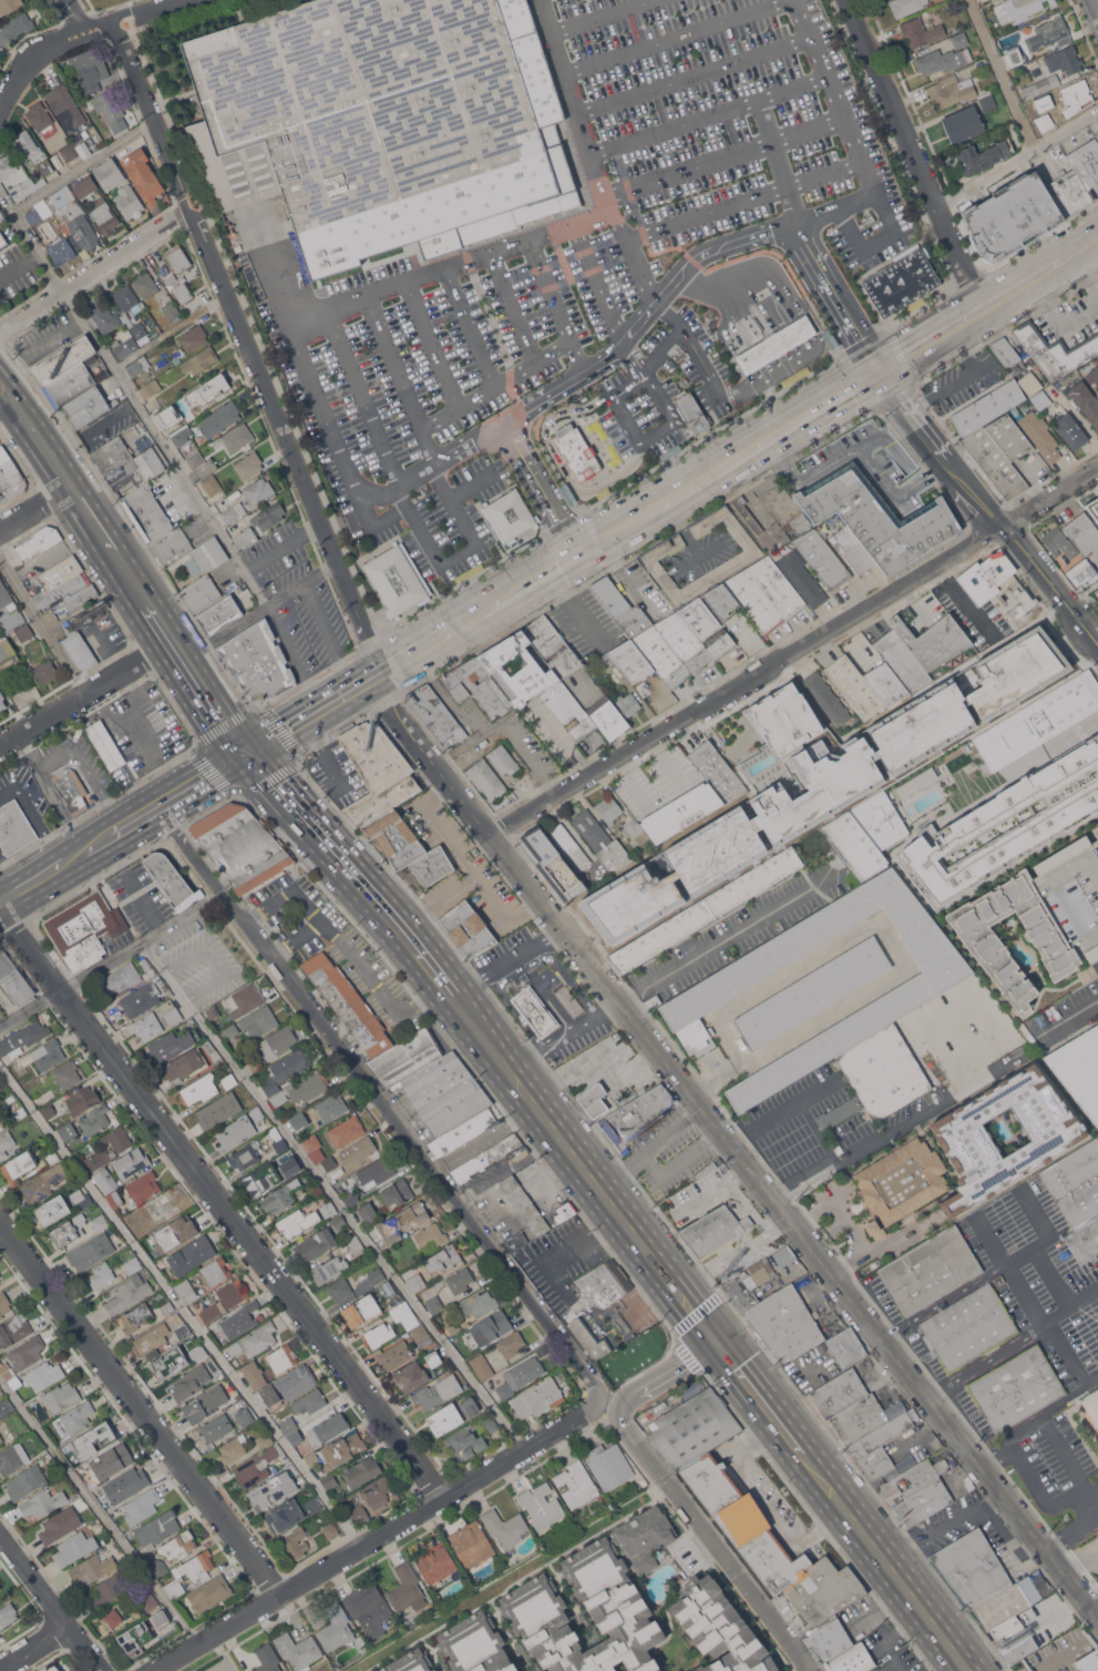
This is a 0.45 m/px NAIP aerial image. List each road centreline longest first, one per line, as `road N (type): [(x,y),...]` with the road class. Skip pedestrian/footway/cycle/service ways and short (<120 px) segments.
road 1 (residential): [(563,931),(1097,1622)]
road 2 (residential): [(1,903),(442,1499)]
road 3 (residential): [(156,808),(593,1385),(596,1400)]
road 4 (residential): [(1097,466),(490,836)]
road 5 (residential): [(160,1670),(596,1400)]
road 6 (residential): [(191,210),(377,672)]
road 7 (residential): [(0,1220),(278,1596)]
road 8 (primary): [(480,1026),(718,1342)]
road 9 (residential): [(848,0),(982,315)]
road 10 (residential): [(620,1410),(805,1670)]
road 11 (primary): [(296,806),(480,1026)]
road 12 (residential): [(390,705),(563,931)]
road 13 (primary): [(825,1482),(968,1670)]
road 14 (residential): [(0,338),(191,210)]
road 15 (residential): [(114,20),(191,210)]
road 16 (residential): [(0,746),(176,642)]
road 17 (secondary): [(765,445),(599,541)]
road 18 (residential): [(881,376),(999,523)]
road 19 (primary): [(718,1342),(825,1482)]
road 20 (primary): [(249,752),(152,605)]
road 21 (residential): [(0,1541),(104,1670)]
road 22 (residential): [(999,523),(1097,648)]
road 23 (secondary): [(881,376),(770,441)]
road 24 (primary): [(73,487),(0,383)]
road 25 (residential): [(620,1410),(627,1398),(718,1342)]

